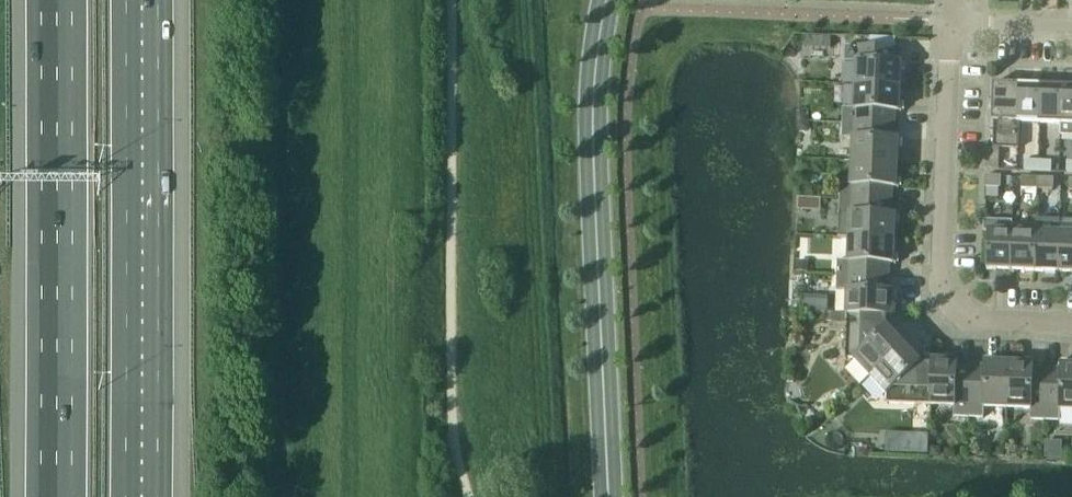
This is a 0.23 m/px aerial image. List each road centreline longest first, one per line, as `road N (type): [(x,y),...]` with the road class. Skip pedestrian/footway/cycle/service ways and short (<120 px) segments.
road 1 (secondary): [(610,496),(595,91),(608,0)]
road 2 (motorway): [(58,0),(57,496)]
road 3 (motorway): [(140,496),(140,0)]
road 4 (residential): [(1071,322),(970,319),(939,279),(953,26)]

